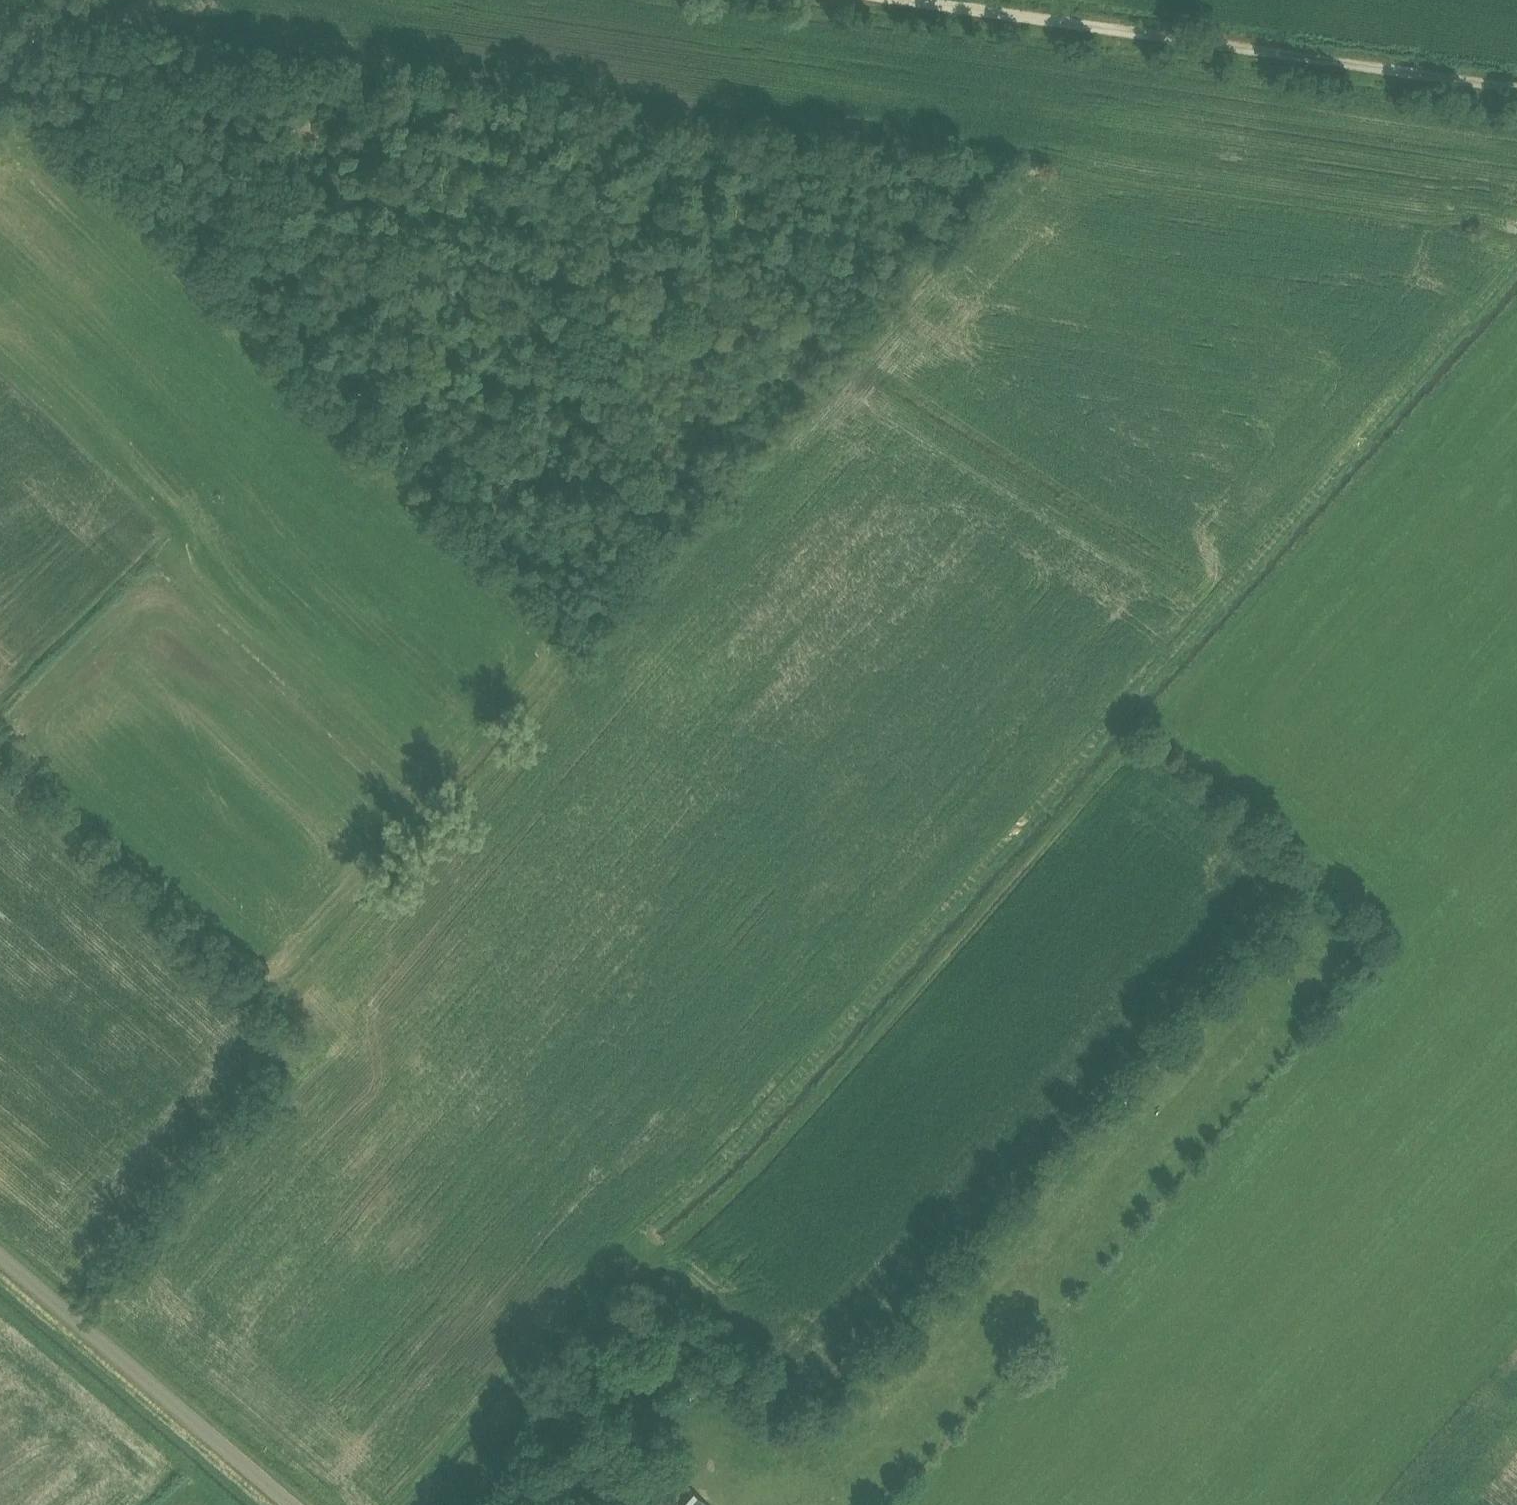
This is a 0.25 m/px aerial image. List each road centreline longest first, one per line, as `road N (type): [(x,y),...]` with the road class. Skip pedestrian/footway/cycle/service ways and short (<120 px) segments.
road 1 (track): [(900,0),(1516,88)]
road 2 (unclassified): [(296,1504),(0,1253)]
road 3 (track): [(439,1504),(647,1272)]

